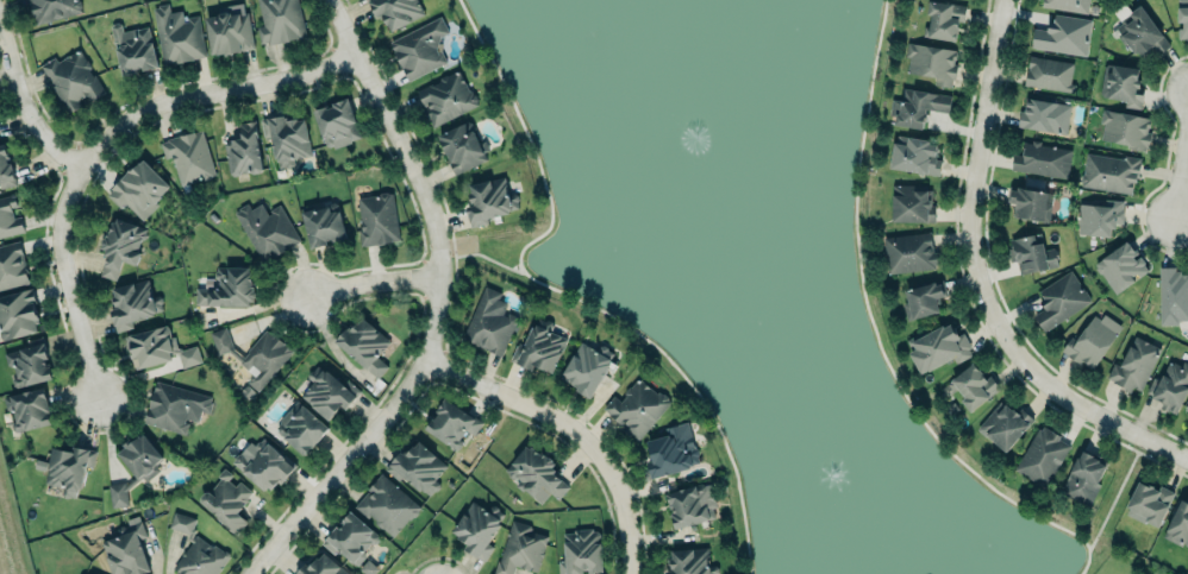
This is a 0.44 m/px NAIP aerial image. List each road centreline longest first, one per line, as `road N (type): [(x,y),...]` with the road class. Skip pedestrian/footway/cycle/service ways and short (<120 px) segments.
road 1 (residential): [(328,0),(430,206),(439,240),(439,320),(402,400),(252,573)]
road 2 (residential): [(1187,460),(1078,406),(1036,374),(984,290),(971,241),(971,193),(1003,0)]
road 3 (residential): [(99,400),(62,261),(64,206),(81,170),(135,115),(355,56)]
road 4 (residential): [(633,573),(617,482),(596,448),(557,418),(426,361)]
road 5 (residential): [(81,170),(38,130),(19,95),(0,15)]
road 6 (residential): [(309,298),(370,284),(442,280)]

